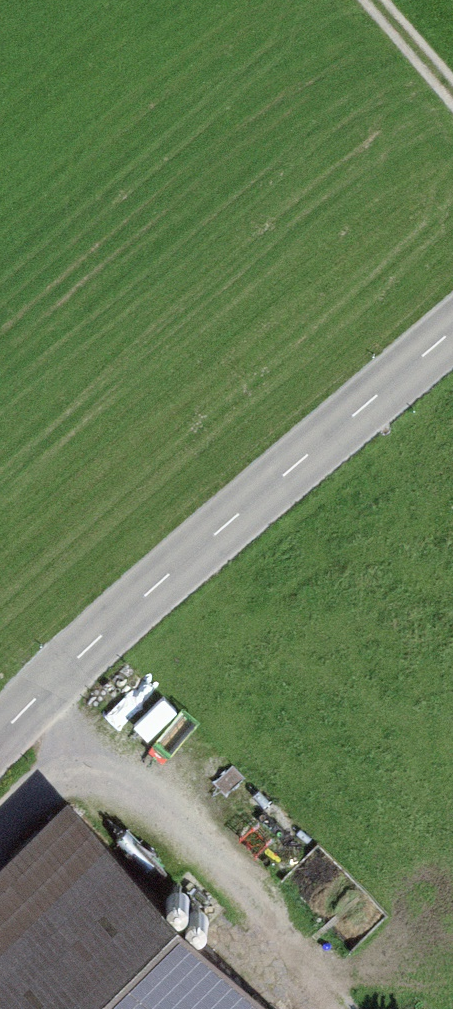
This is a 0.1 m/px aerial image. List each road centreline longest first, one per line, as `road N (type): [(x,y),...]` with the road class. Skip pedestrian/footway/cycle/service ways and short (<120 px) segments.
road 1 (tertiary): [(0,736),(211,537),(452,330)]
road 2 (track): [(340,1008),(40,694)]

